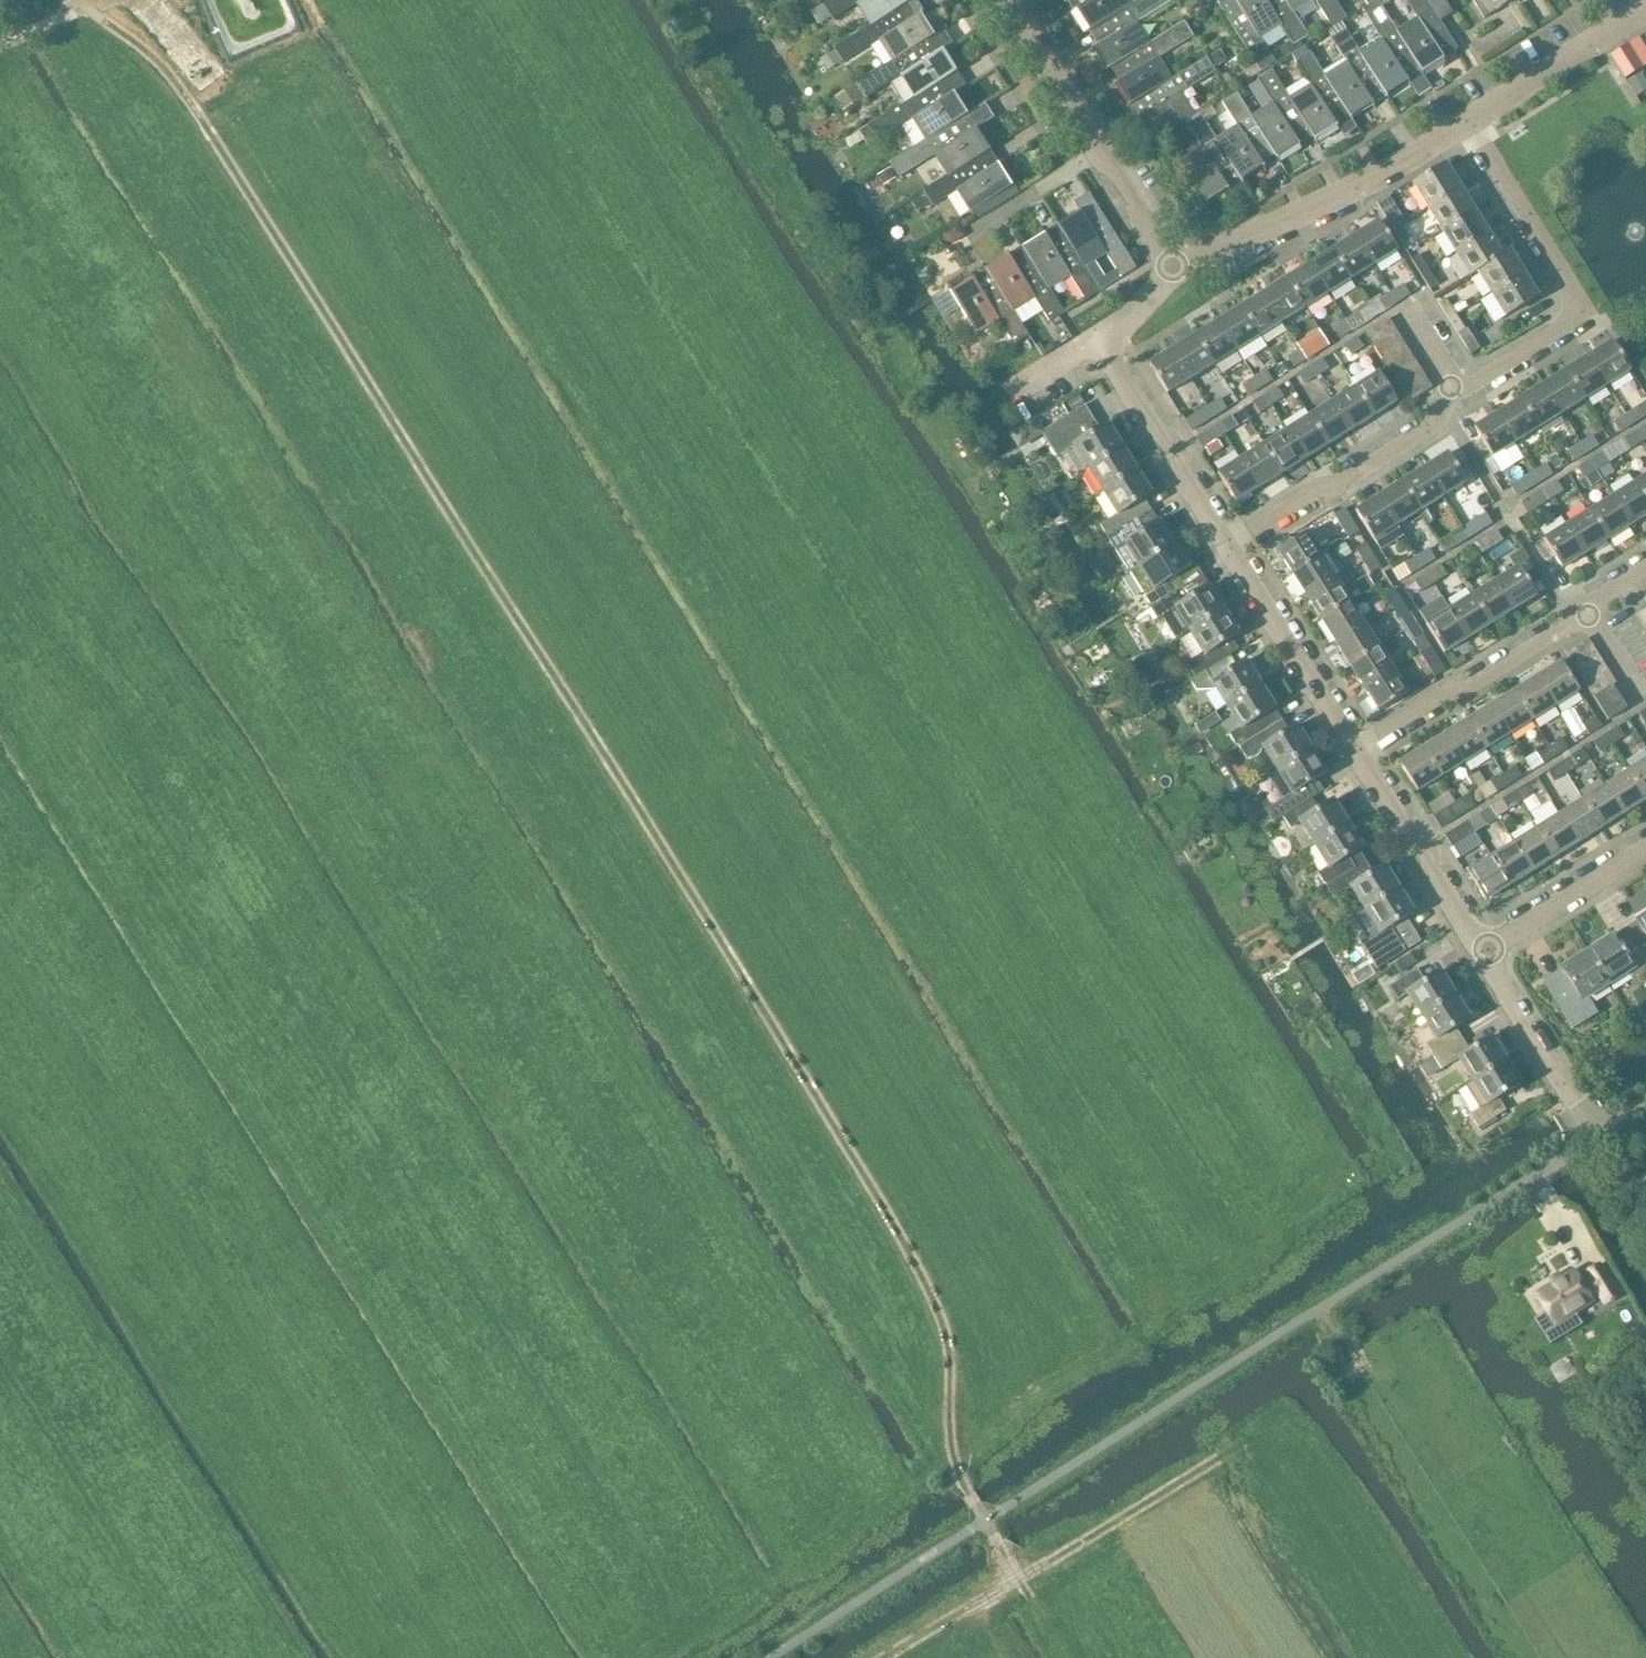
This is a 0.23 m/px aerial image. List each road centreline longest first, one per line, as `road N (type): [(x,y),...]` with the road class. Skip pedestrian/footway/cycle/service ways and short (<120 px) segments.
road 1 (track): [(992,1533),(959,1476),(949,1353),(917,1269),(180,88),(147,53),(82,9)]
road 2 (track): [(776,1657),(1512,1192)]
road 3 (residential): [(1226,545),(1436,425),(1453,389),(1582,311),(1462,128)]
road 4 (track): [(1218,1460),(888,1657)]
road 5 (residential): [(1645,573),(1352,749)]
road 6 (residential): [(1226,545),(1103,342),(1172,264)]
road 7 (residential): [(1172,264),(1334,198),(1462,128)]
road 8 (residential): [(1172,264),(1008,0)]
road 9 (residential): [(1482,952),(1352,749)]
road 10 (residential): [(1352,749),(1226,545)]
road 11 (residential): [(1594,1140),(1482,952)]
road 12 (residential): [(1462,128),(1645,12)]
road 13 (residential): [(1482,952),(1645,851)]

